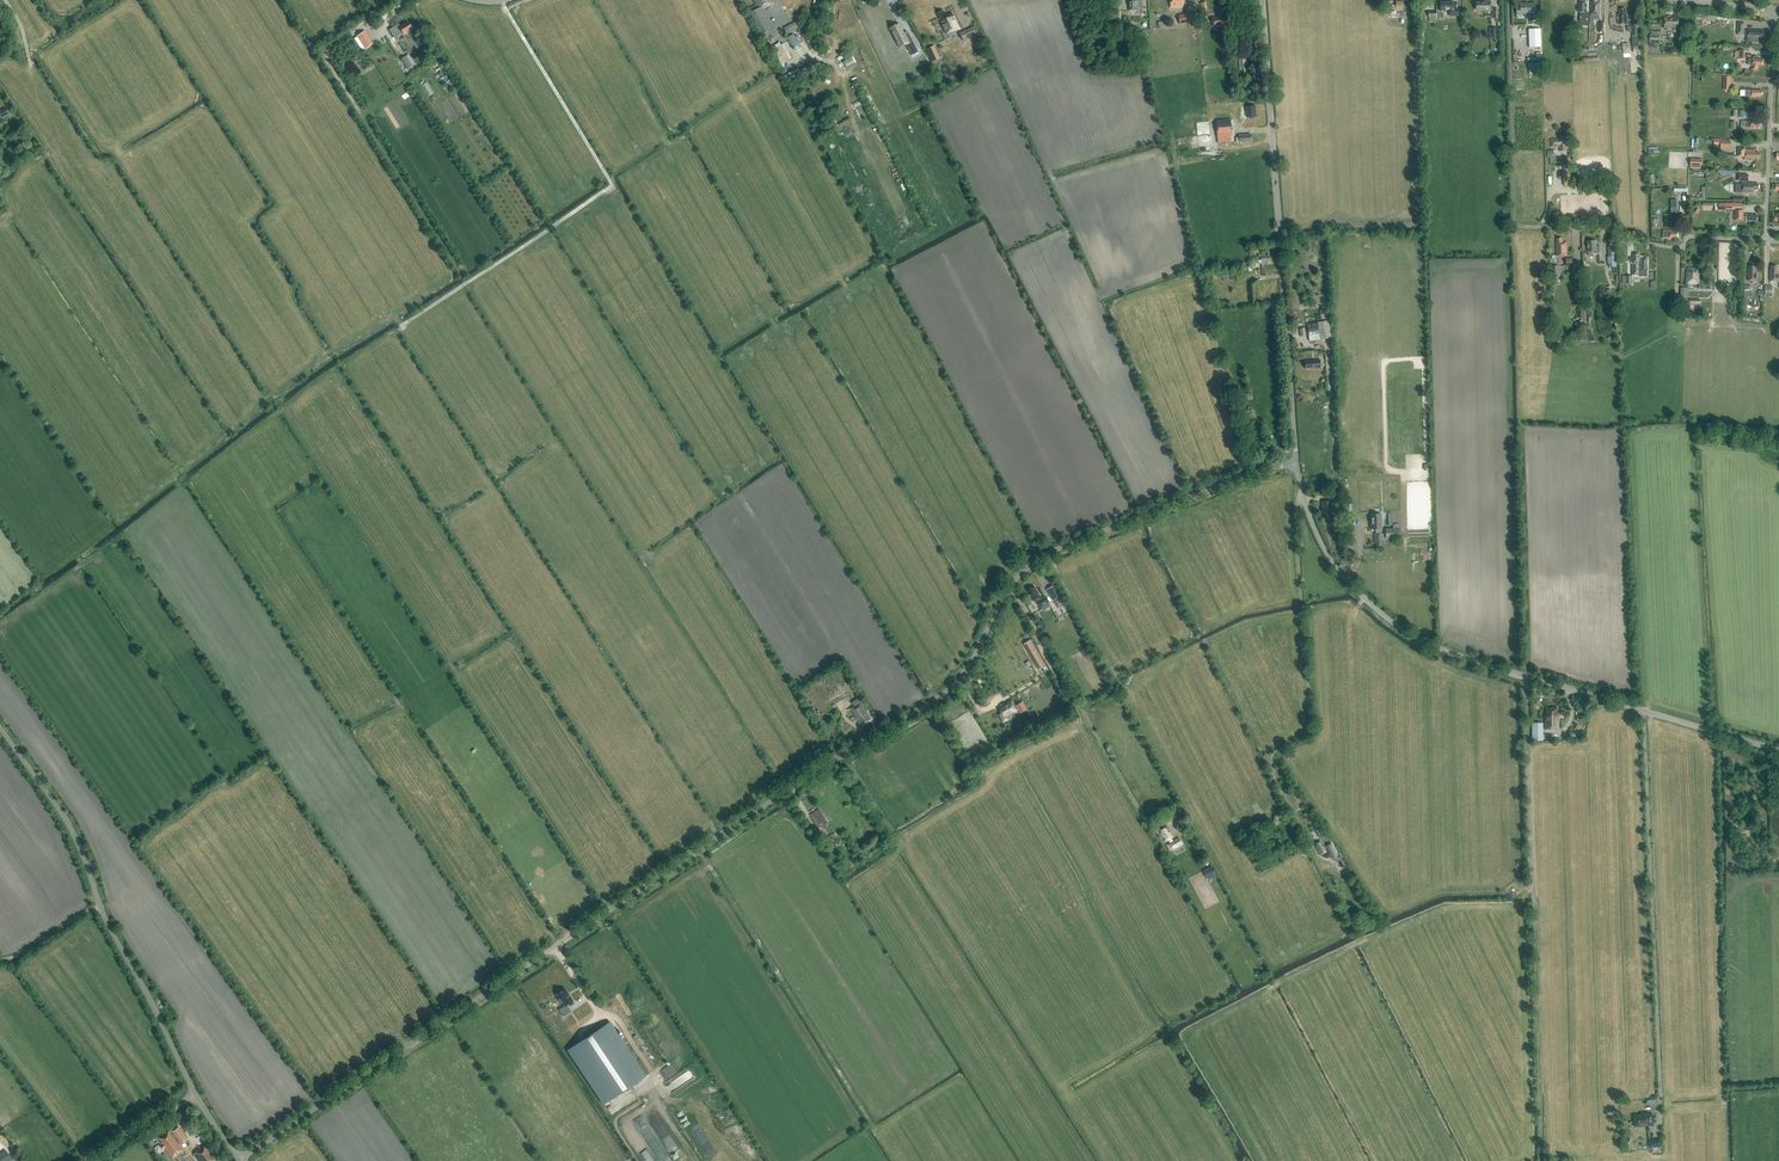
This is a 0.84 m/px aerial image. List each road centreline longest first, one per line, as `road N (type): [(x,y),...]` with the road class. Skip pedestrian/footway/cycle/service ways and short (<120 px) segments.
road 1 (tertiary): [(239,1159),(937,701),(965,677),(996,609),(1043,556),(1297,461)]
road 2 (tertiary): [(1778,751),(1422,640),(1376,608),(1332,558),(1309,512),(1297,461)]
road 3 (tertiary): [(1297,461),(1262,0)]
road 4 (tertiary): [(194,1095),(99,906),(74,834),(0,728)]
road 5 (track): [(1538,227),(1519,225),(1513,216),(1509,0)]
road 6 (unclassified): [(1766,240),(1696,237),(1678,248),(1610,226),(1538,227)]
road 7 (unclassified): [(1766,240),(1774,11)]

